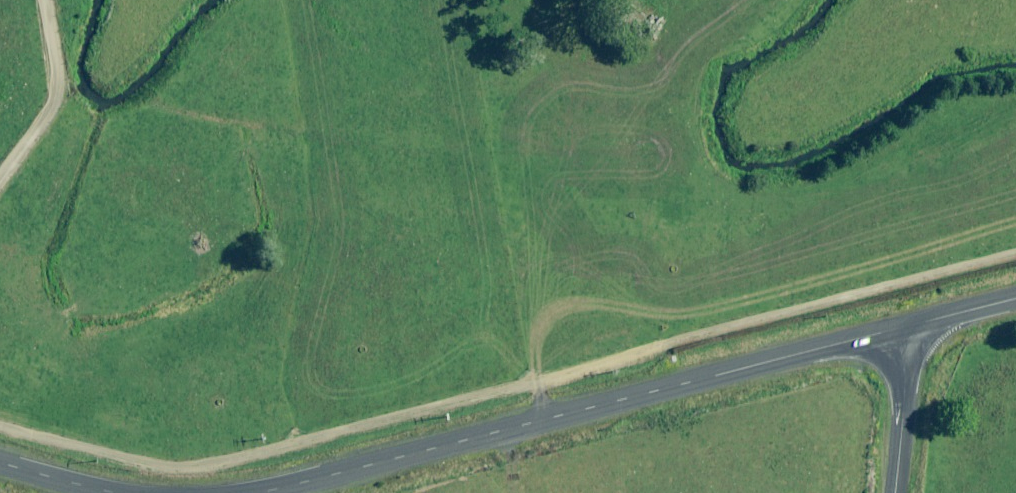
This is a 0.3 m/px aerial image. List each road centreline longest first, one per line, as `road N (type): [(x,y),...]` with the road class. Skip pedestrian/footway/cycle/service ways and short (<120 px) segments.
road 1 (unclassified): [(896,330),(239,492)]
road 2 (unclassified): [(896,492),(907,373),(896,330)]
road 3 (unclassified): [(1015,297),(896,330)]

